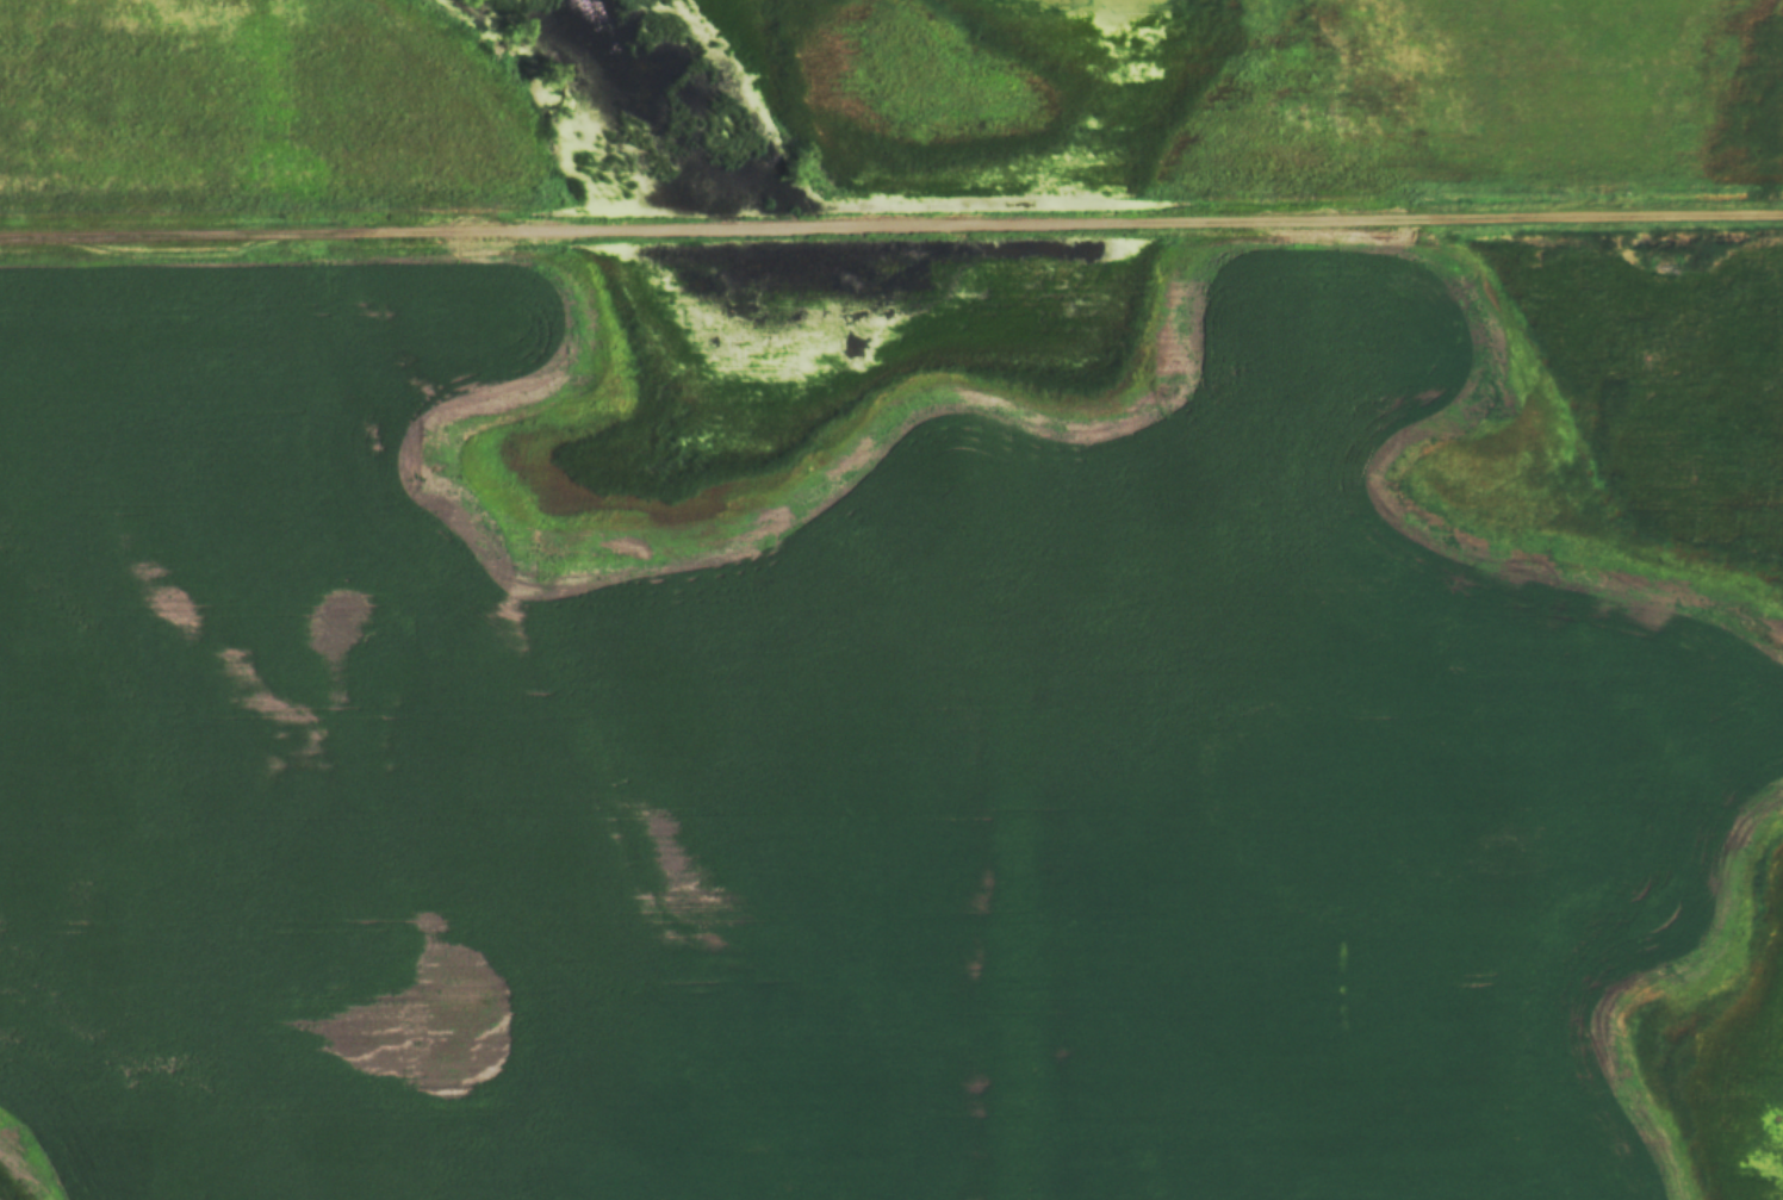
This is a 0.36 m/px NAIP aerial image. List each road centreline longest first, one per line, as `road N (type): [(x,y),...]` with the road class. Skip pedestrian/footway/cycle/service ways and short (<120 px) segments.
road 1 (residential): [(0,239),(1782,219)]

